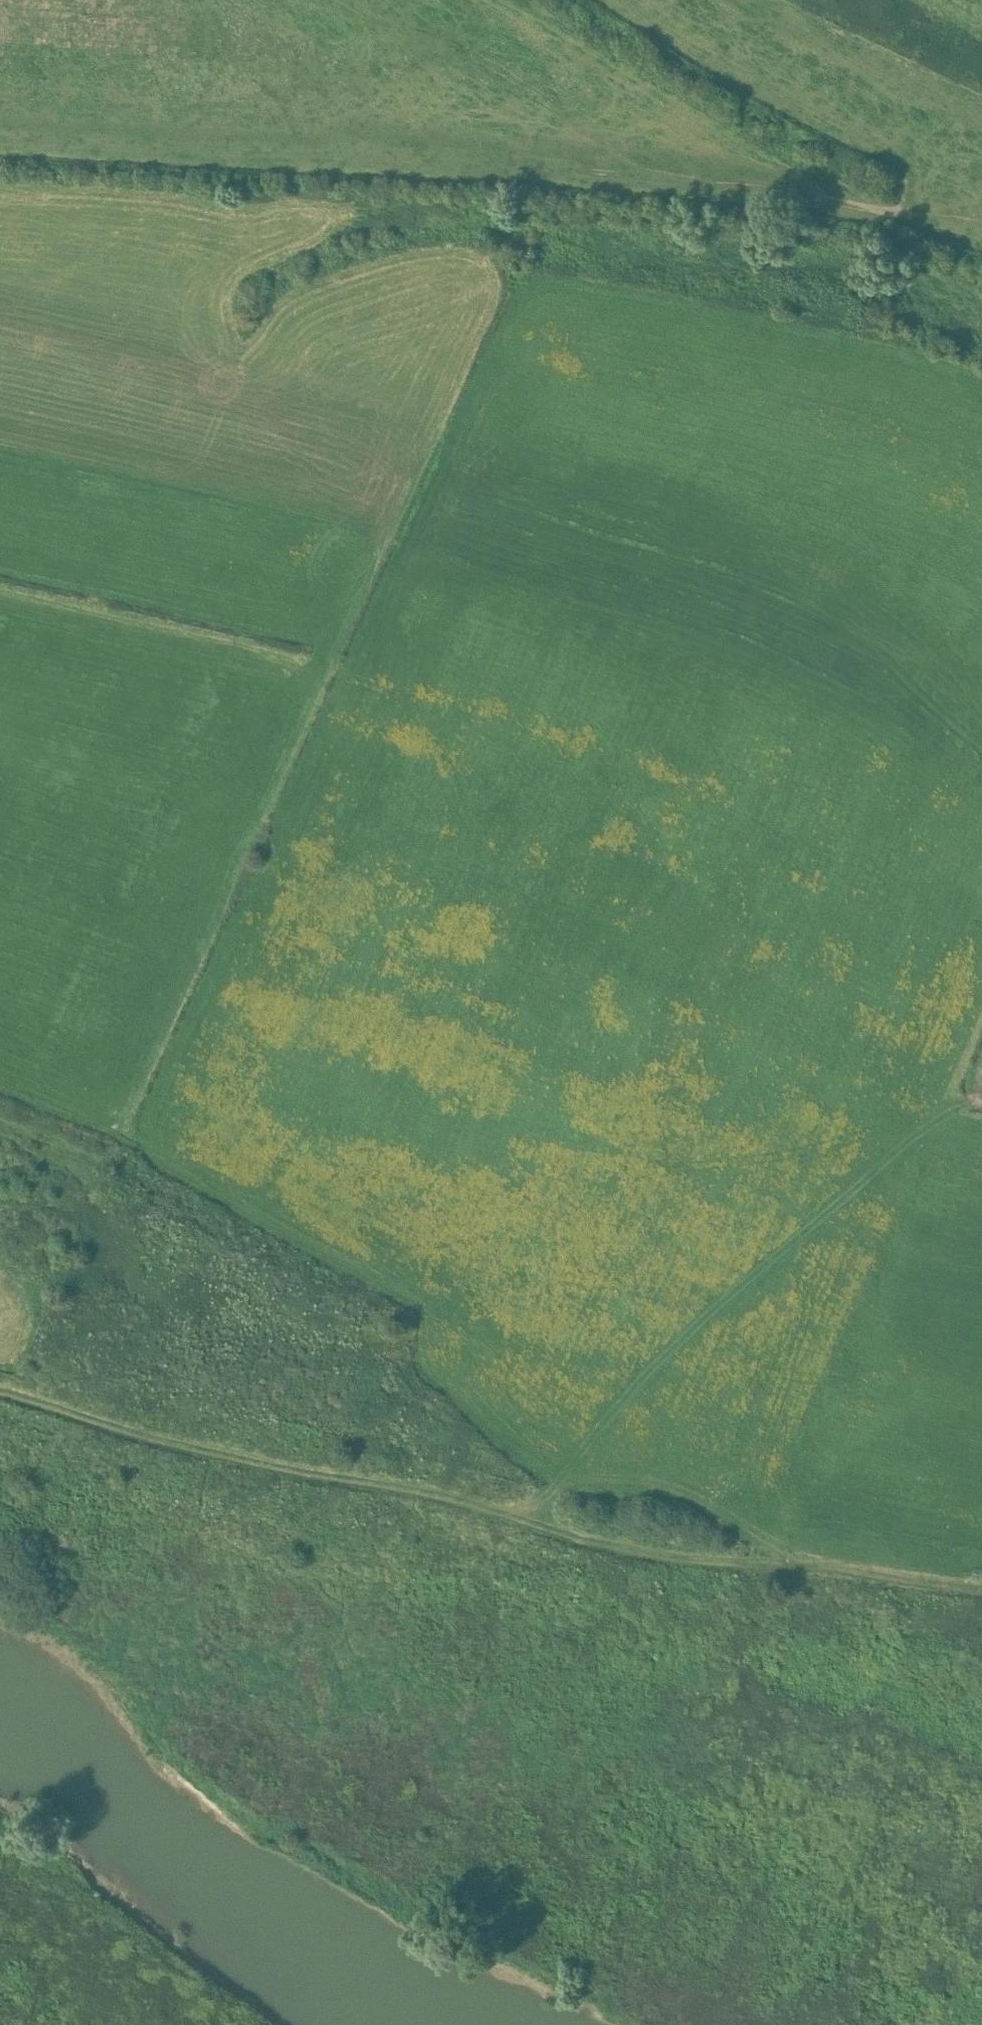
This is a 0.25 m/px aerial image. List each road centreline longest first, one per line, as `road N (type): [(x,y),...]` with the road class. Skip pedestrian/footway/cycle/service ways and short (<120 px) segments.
road 1 (track): [(981,1596),(587,1540),(409,1489),(214,1455),(0,1393)]
road 2 (track): [(738,0),(981,119)]

